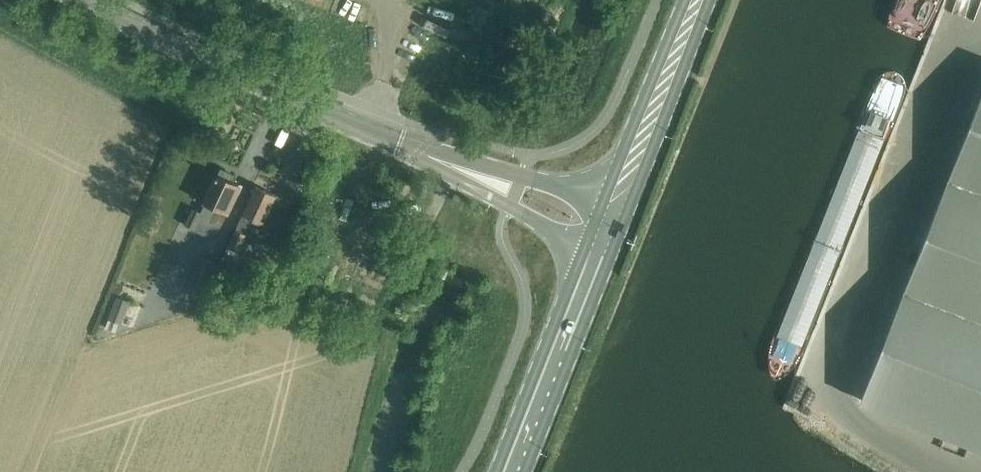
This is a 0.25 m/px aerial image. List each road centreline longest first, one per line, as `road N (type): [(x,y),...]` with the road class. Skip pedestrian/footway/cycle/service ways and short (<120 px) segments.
road 1 (secondary): [(427,155),(66,0)]
road 2 (primary): [(511,471),(598,252)]
road 3 (primary): [(613,211),(698,0)]
road 4 (secondary): [(427,155),(598,252)]
road 5 (secondary): [(613,211),(493,167),(427,155)]

